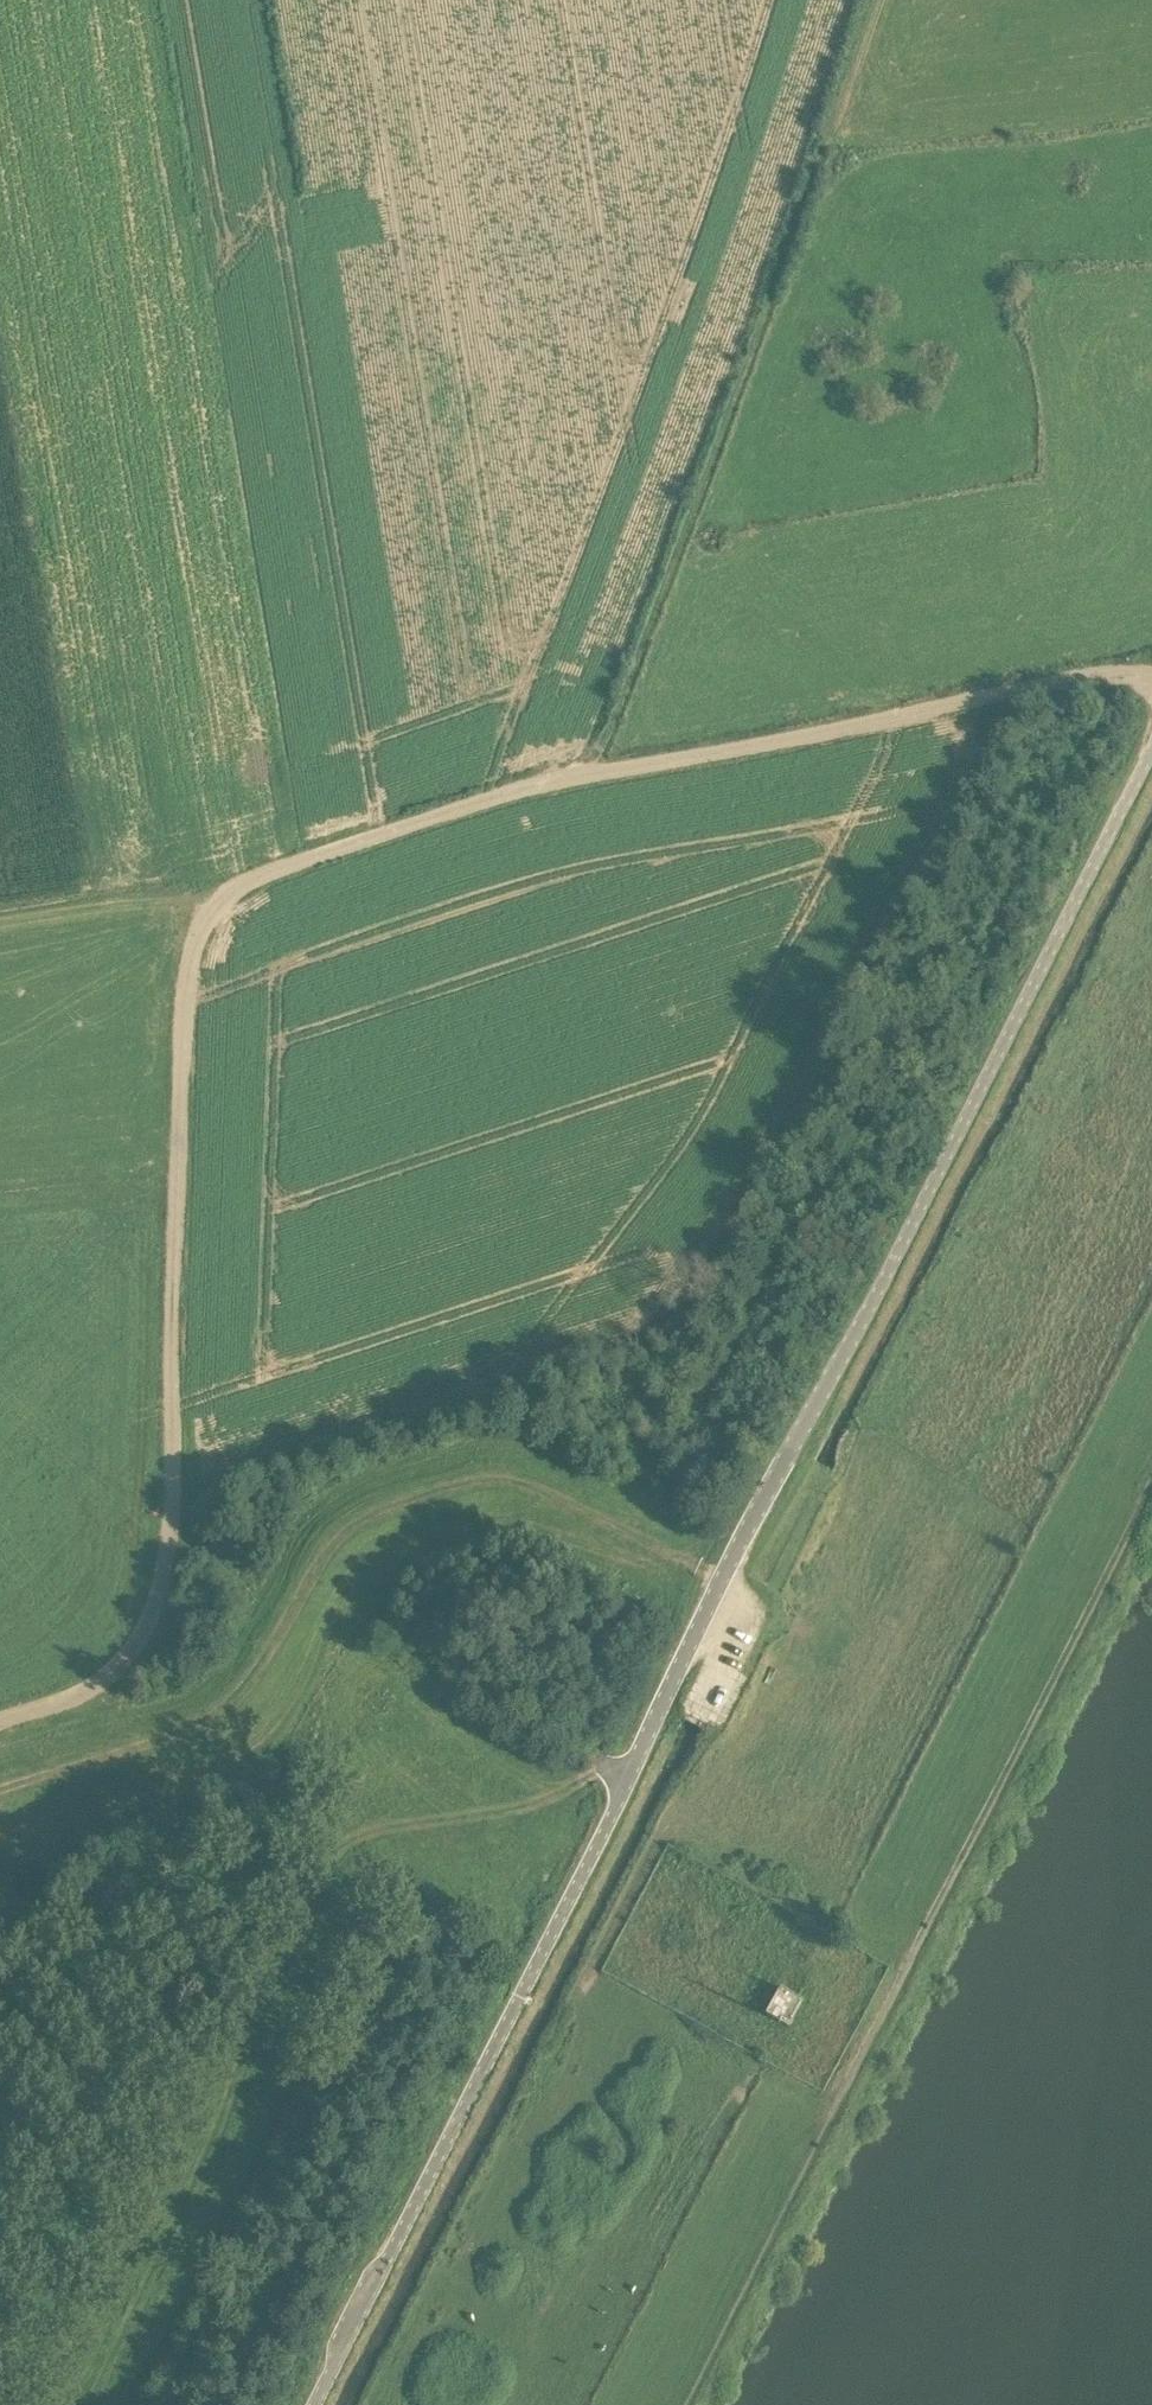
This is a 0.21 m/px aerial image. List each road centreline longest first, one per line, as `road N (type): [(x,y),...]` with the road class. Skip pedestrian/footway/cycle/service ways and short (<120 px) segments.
road 1 (unclassified): [(320,2404),(1151,742)]
road 2 (track): [(0,1724),(84,1698),(130,1654),(163,1585),(173,1483),(170,1286),(182,1028),(201,920),(220,895),(272,867),(517,785),(589,773)]
road 3 (track): [(0,1785),(181,1729),(210,1712),(264,1657),(344,1532),(504,1472),(536,1478),(732,1582)]
road 4 (track): [(589,773),(870,0)]
road 5 (track): [(589,773),(1128,673),(1151,679)]

